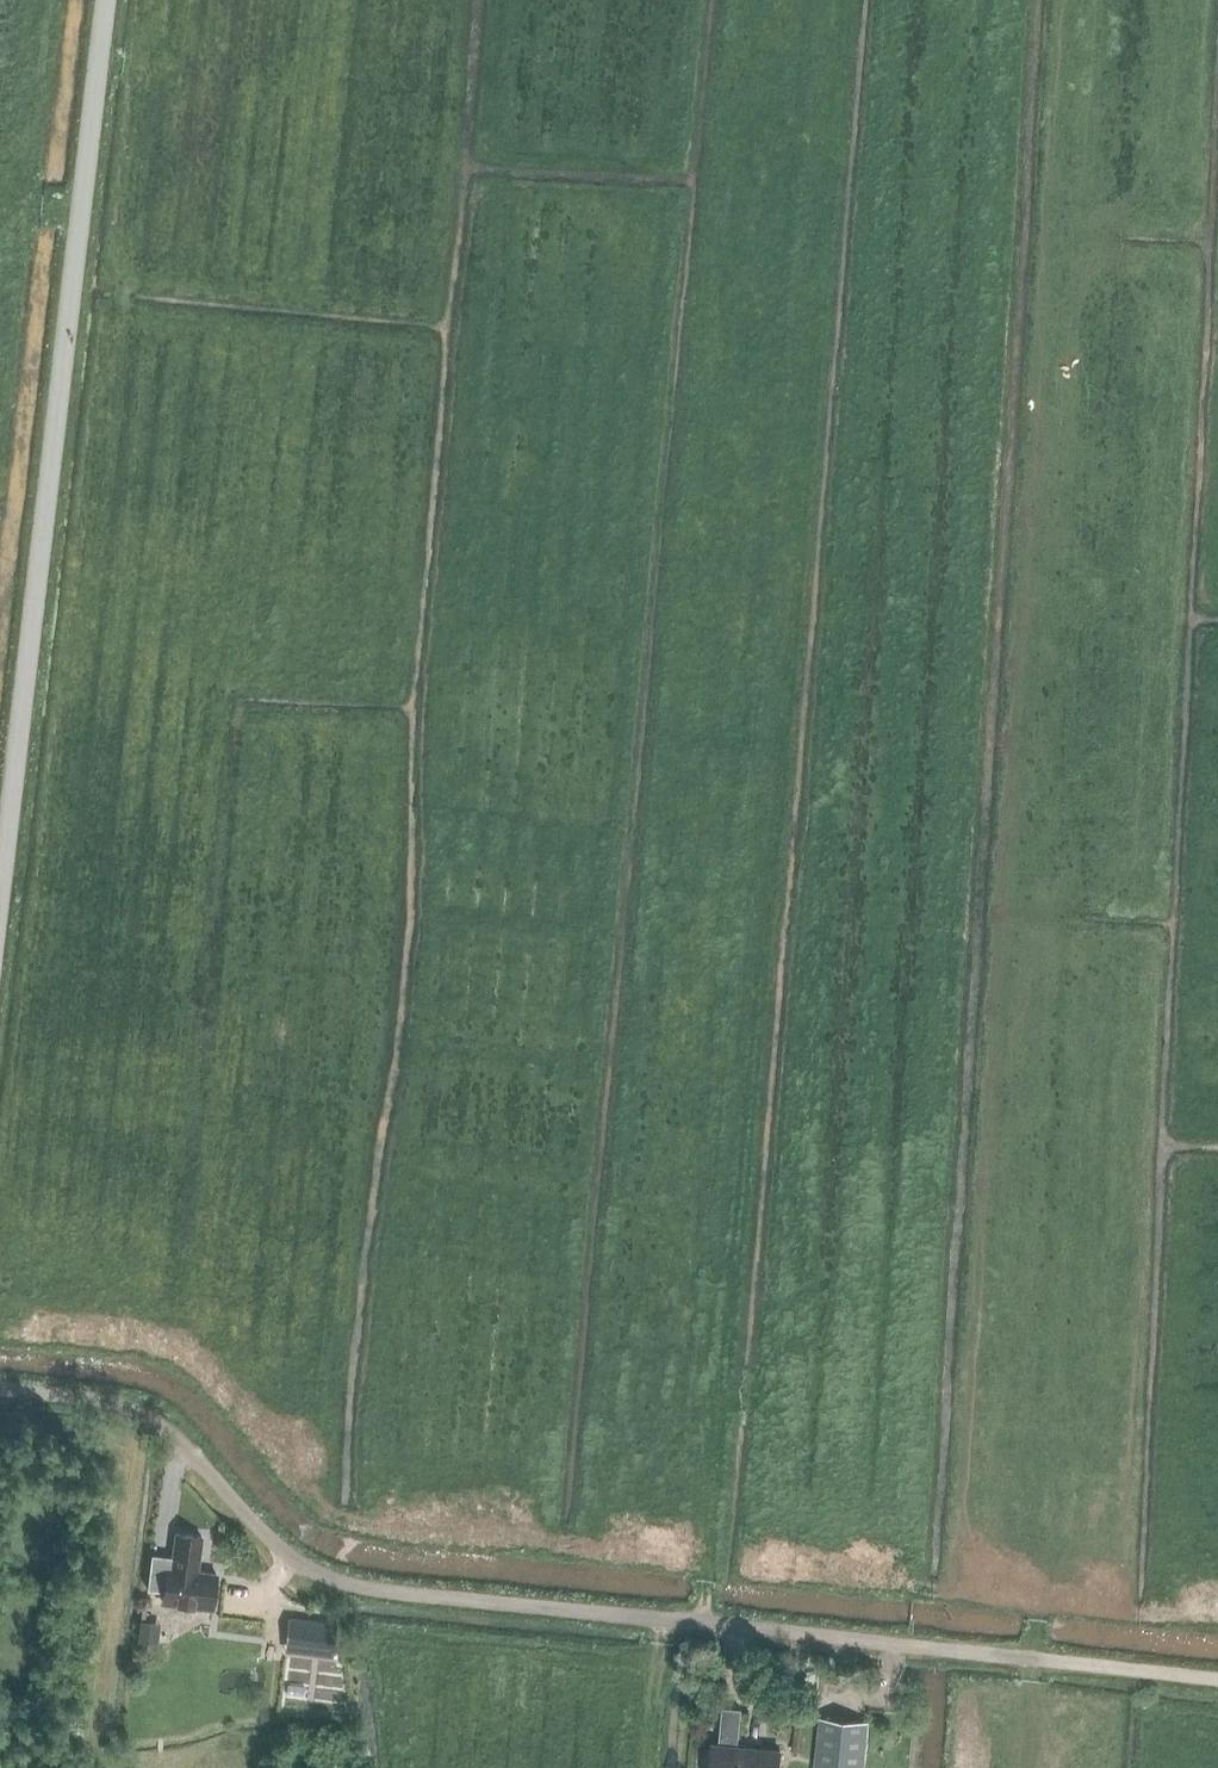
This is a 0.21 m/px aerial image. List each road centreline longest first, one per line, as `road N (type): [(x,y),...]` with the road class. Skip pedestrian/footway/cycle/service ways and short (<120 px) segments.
road 1 (unclassified): [(1217,1682),(342,1584),(290,1562),(153,1420),(76,1397),(0,1388)]
road 2 (unclassified): [(0,859),(98,0)]

